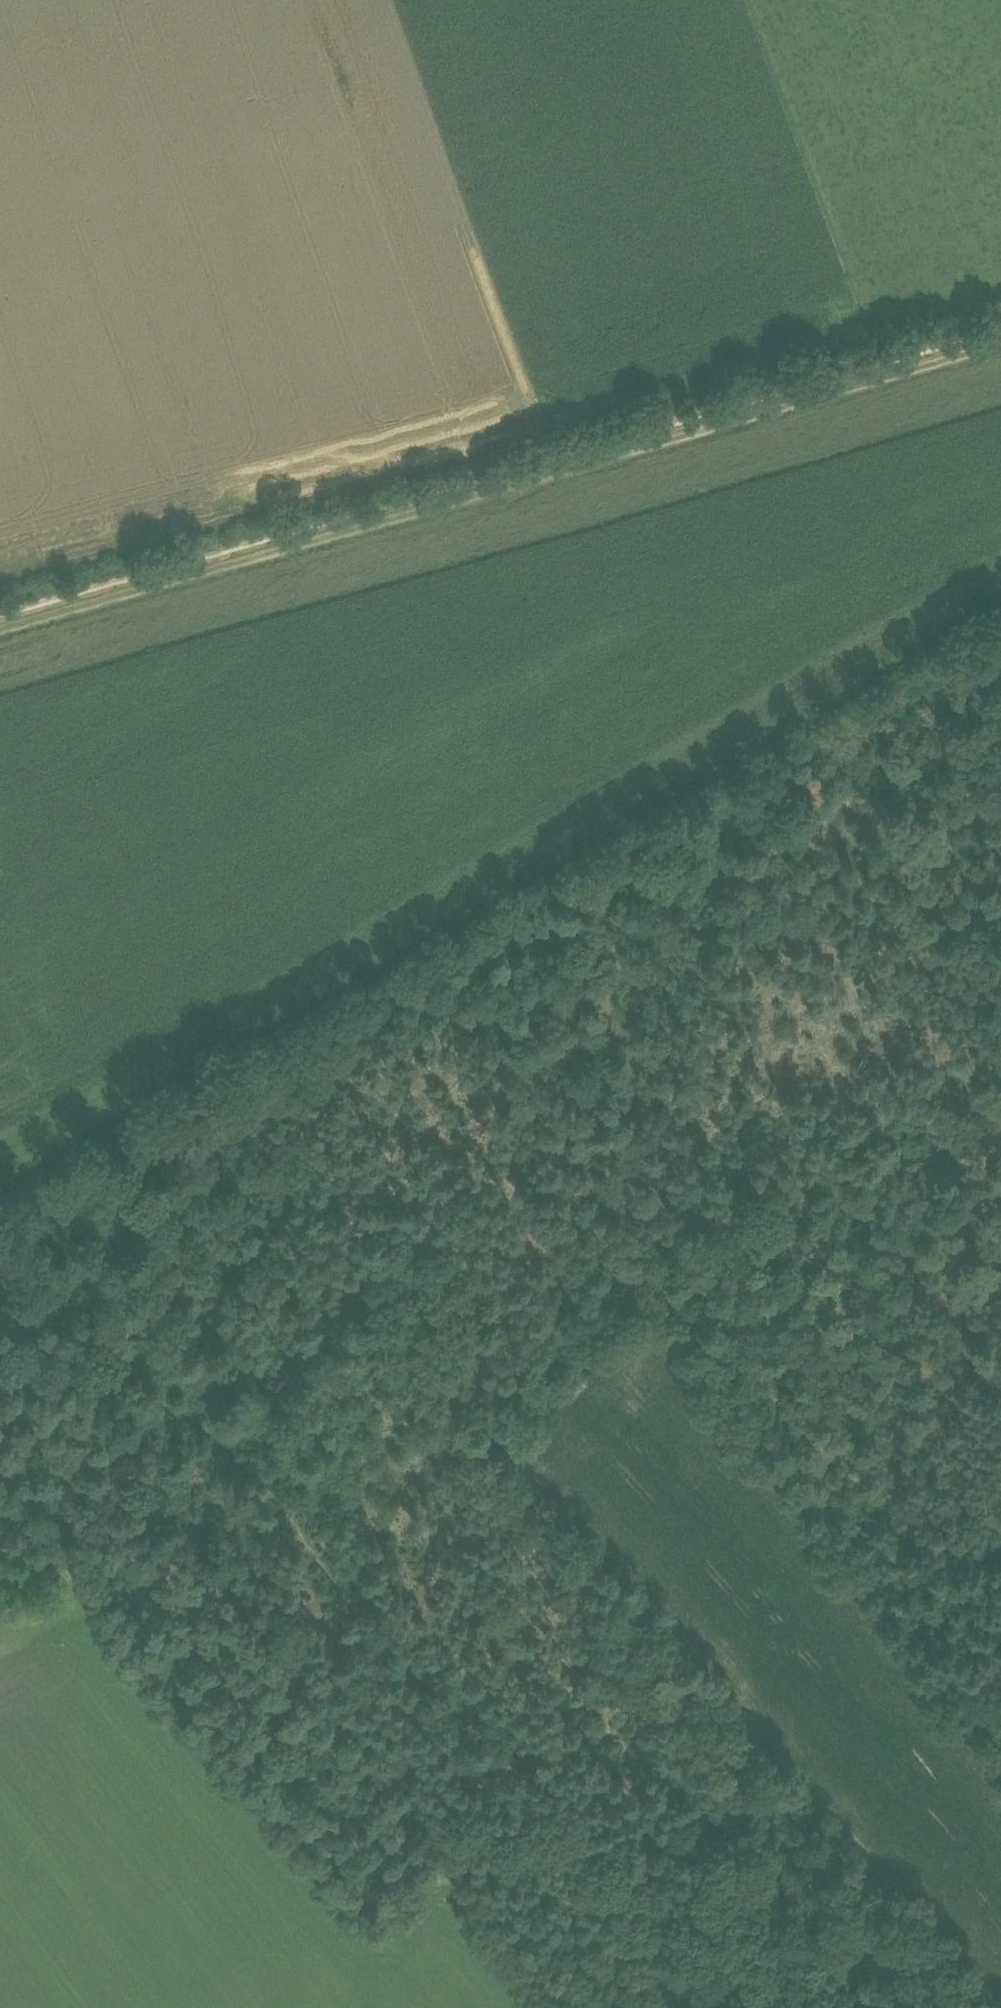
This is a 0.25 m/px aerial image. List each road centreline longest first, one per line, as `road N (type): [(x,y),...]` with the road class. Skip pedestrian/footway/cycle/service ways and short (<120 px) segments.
road 1 (track): [(1000,344),(0,635)]

